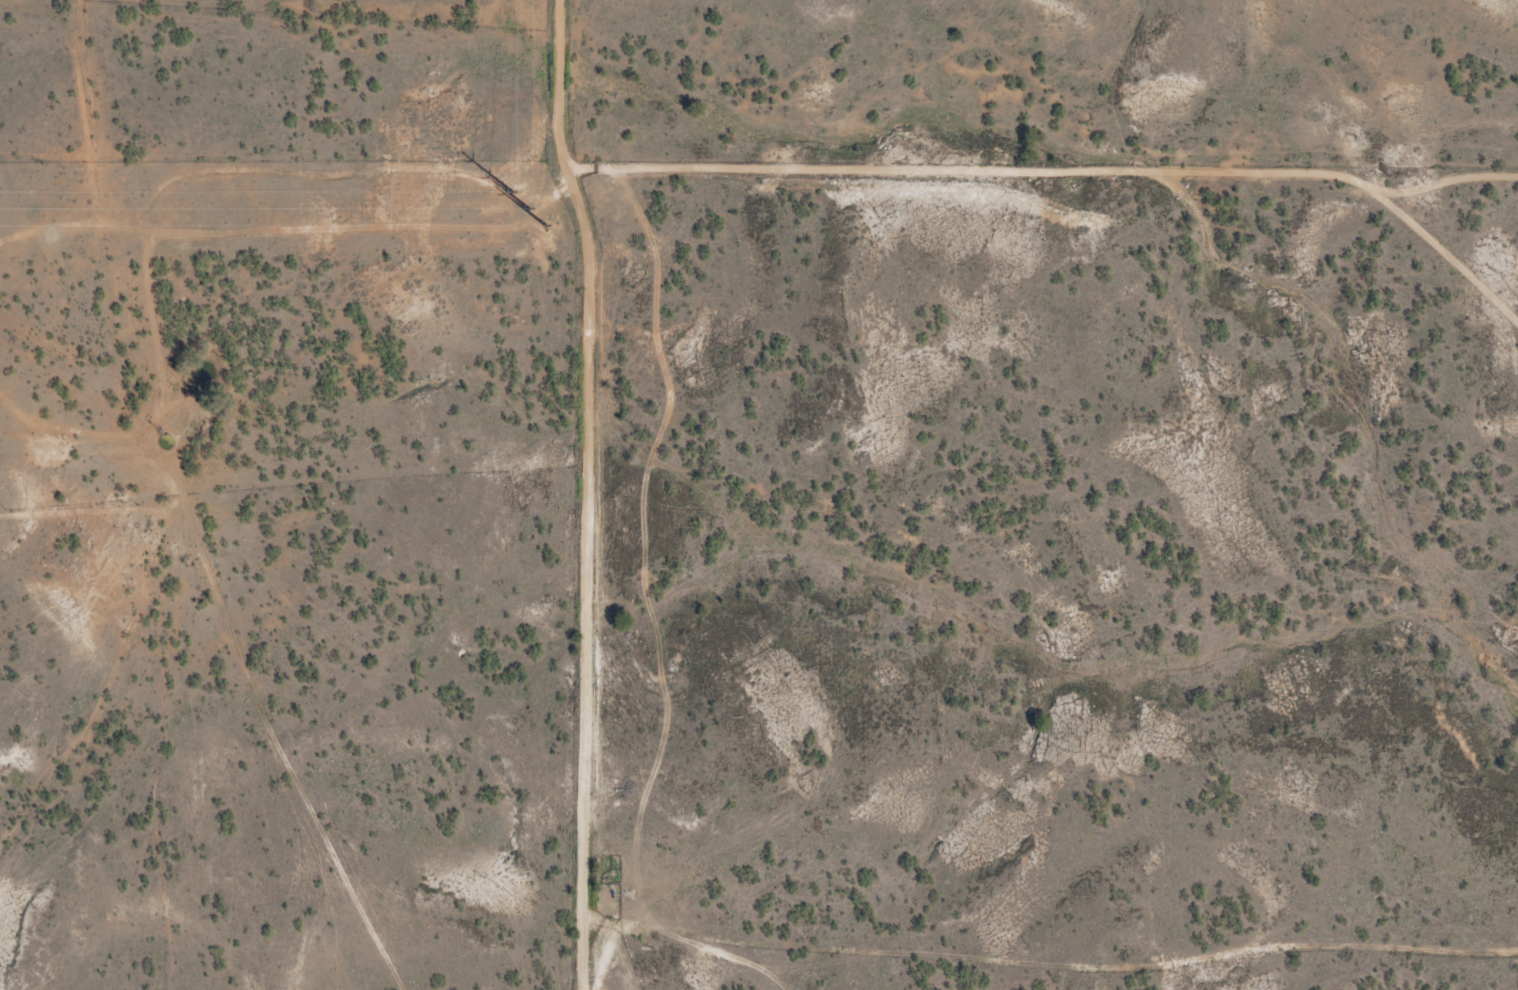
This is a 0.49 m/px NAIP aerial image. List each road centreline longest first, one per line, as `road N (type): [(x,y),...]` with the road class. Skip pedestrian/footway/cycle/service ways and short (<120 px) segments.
road 1 (residential): [(587,989),(594,277),(565,135),(564,0)]

